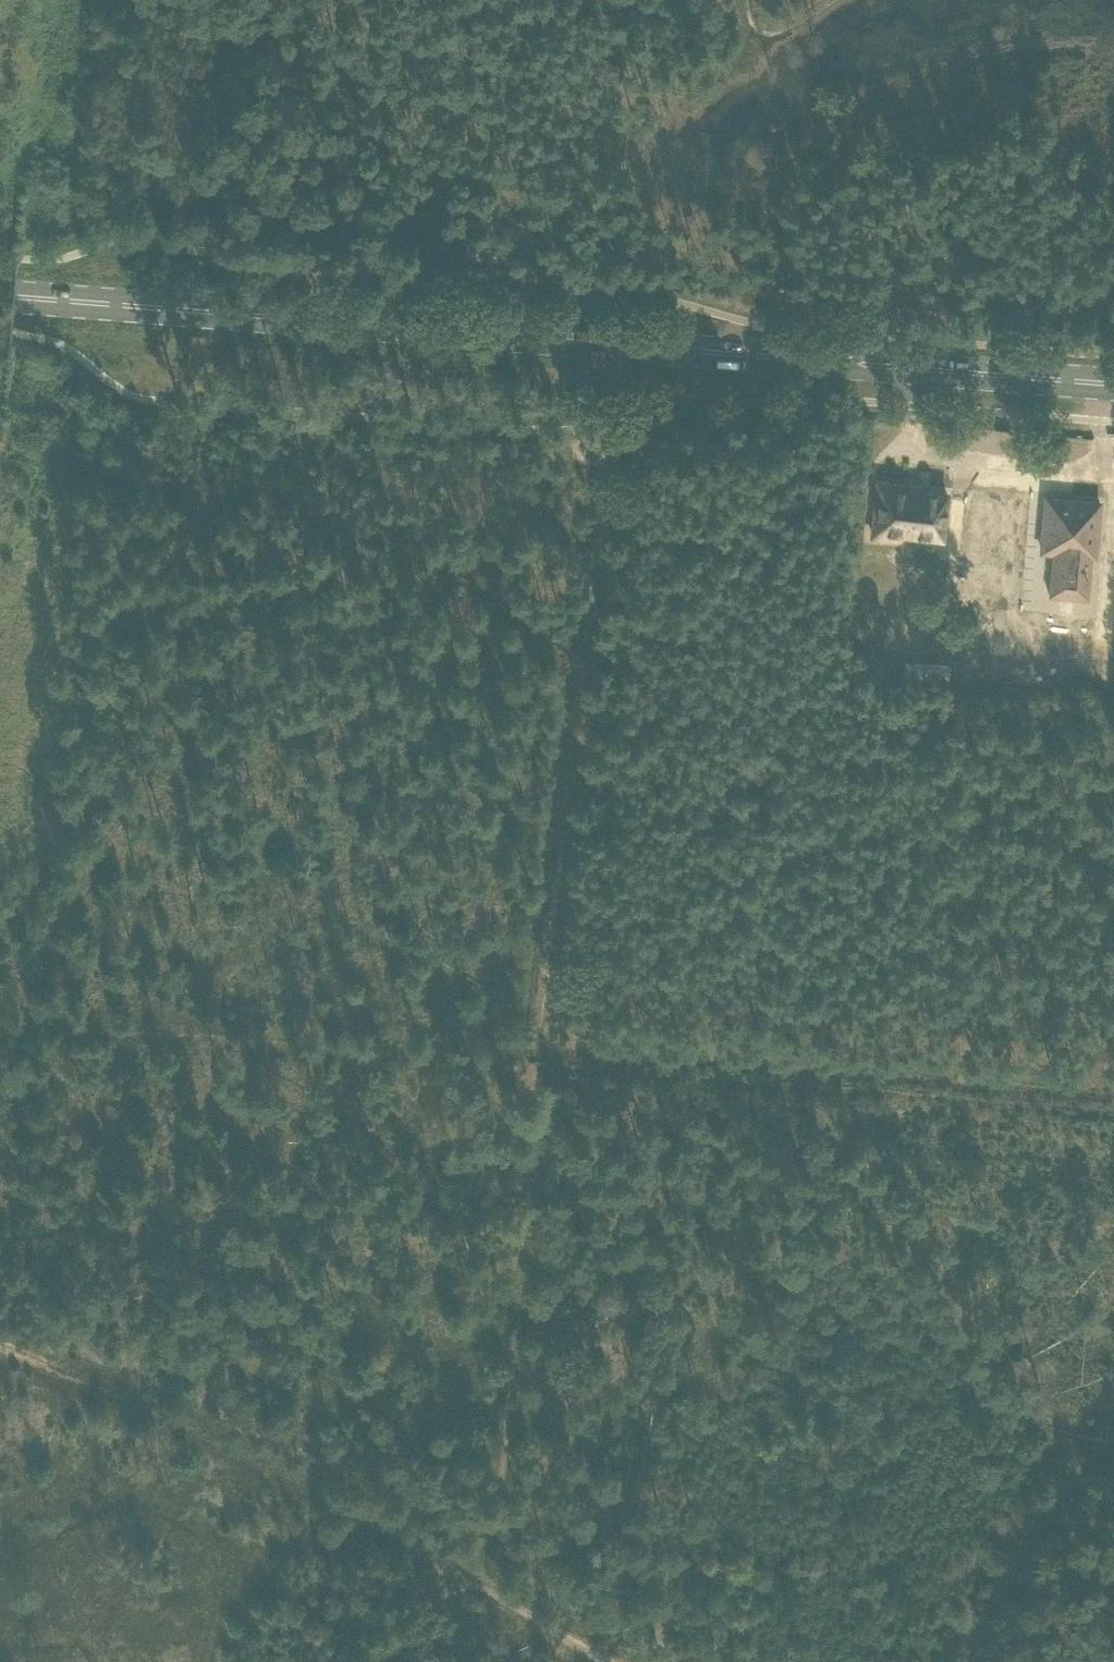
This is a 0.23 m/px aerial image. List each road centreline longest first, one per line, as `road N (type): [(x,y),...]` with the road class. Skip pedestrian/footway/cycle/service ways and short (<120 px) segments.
road 1 (primary): [(1113,385),(0,296)]
road 2 (track): [(607,428),(539,1049)]
road 3 (track): [(539,1049),(498,1510),(457,1573)]
road 4 (track): [(625,1661),(457,1573)]
road 5 (track): [(840,0),(763,40),(745,0)]
road 6 (track): [(457,1573),(374,1661)]

